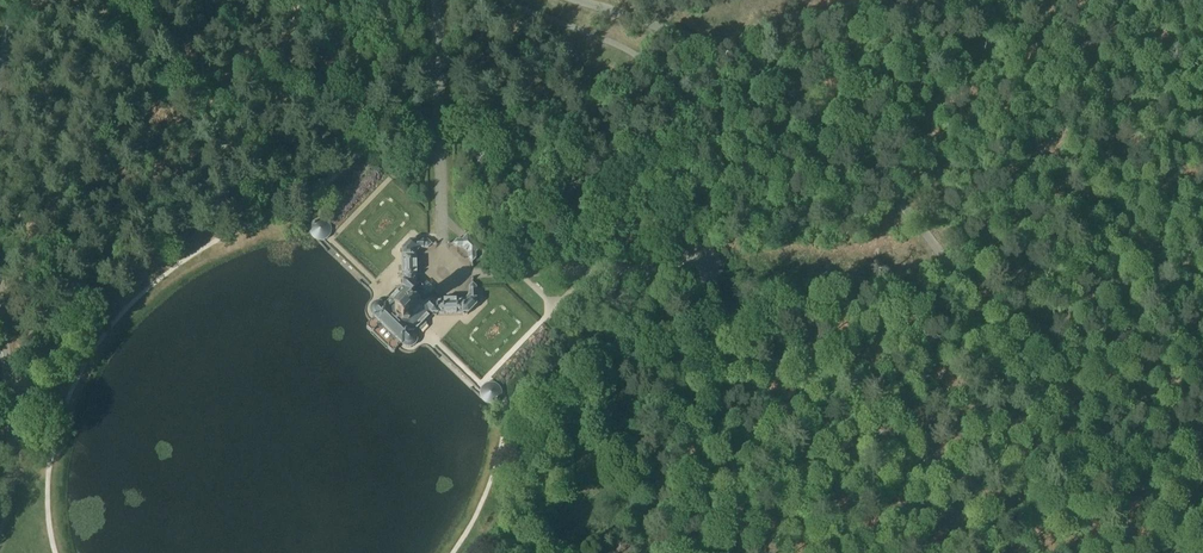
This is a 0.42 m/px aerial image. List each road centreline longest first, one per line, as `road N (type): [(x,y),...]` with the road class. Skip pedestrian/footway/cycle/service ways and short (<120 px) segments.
road 1 (unclassified): [(577,0),(740,51),(778,78),(903,205),(1024,369),(1127,466),(1162,508),(1184,552)]
road 2 (track): [(705,308),(708,406),(694,436),(701,552)]
road 3 (unclassified): [(0,241),(101,38)]
road 4 (unclassified): [(0,514),(9,386),(0,318)]
road 5 (track): [(755,62),(746,115),(700,217)]

